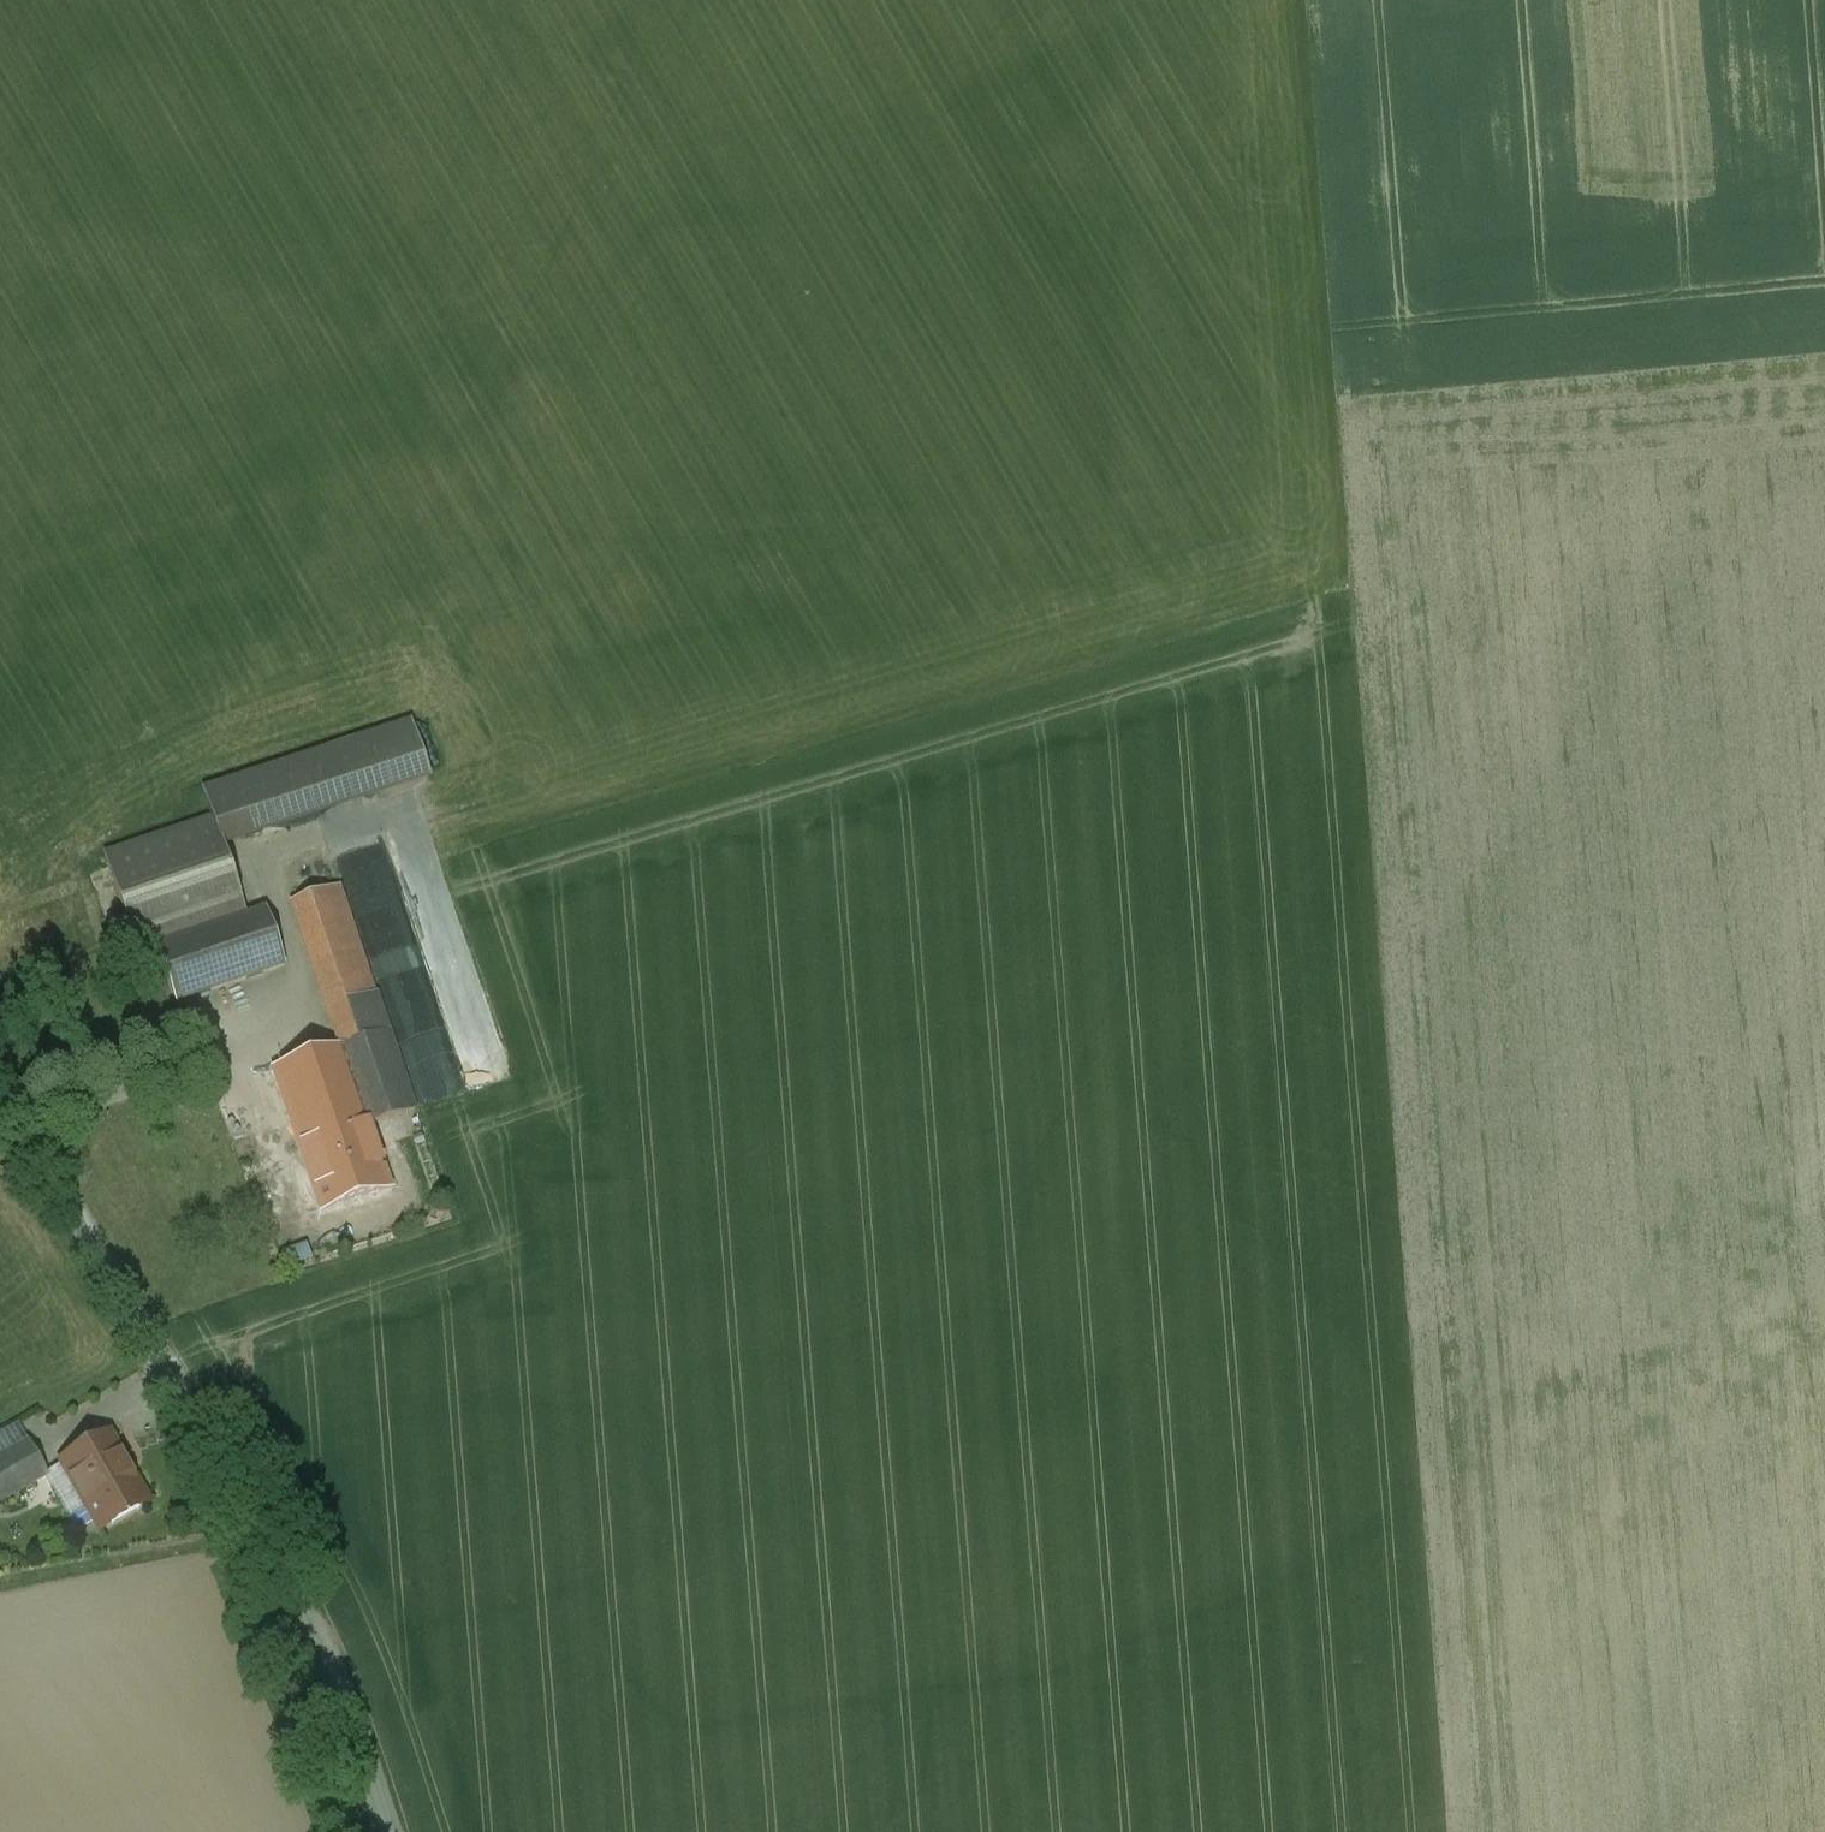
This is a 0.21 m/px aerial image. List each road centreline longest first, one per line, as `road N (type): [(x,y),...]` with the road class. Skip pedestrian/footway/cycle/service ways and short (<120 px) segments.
road 1 (unclassified): [(0,1085),(318,1650),(387,1831)]

